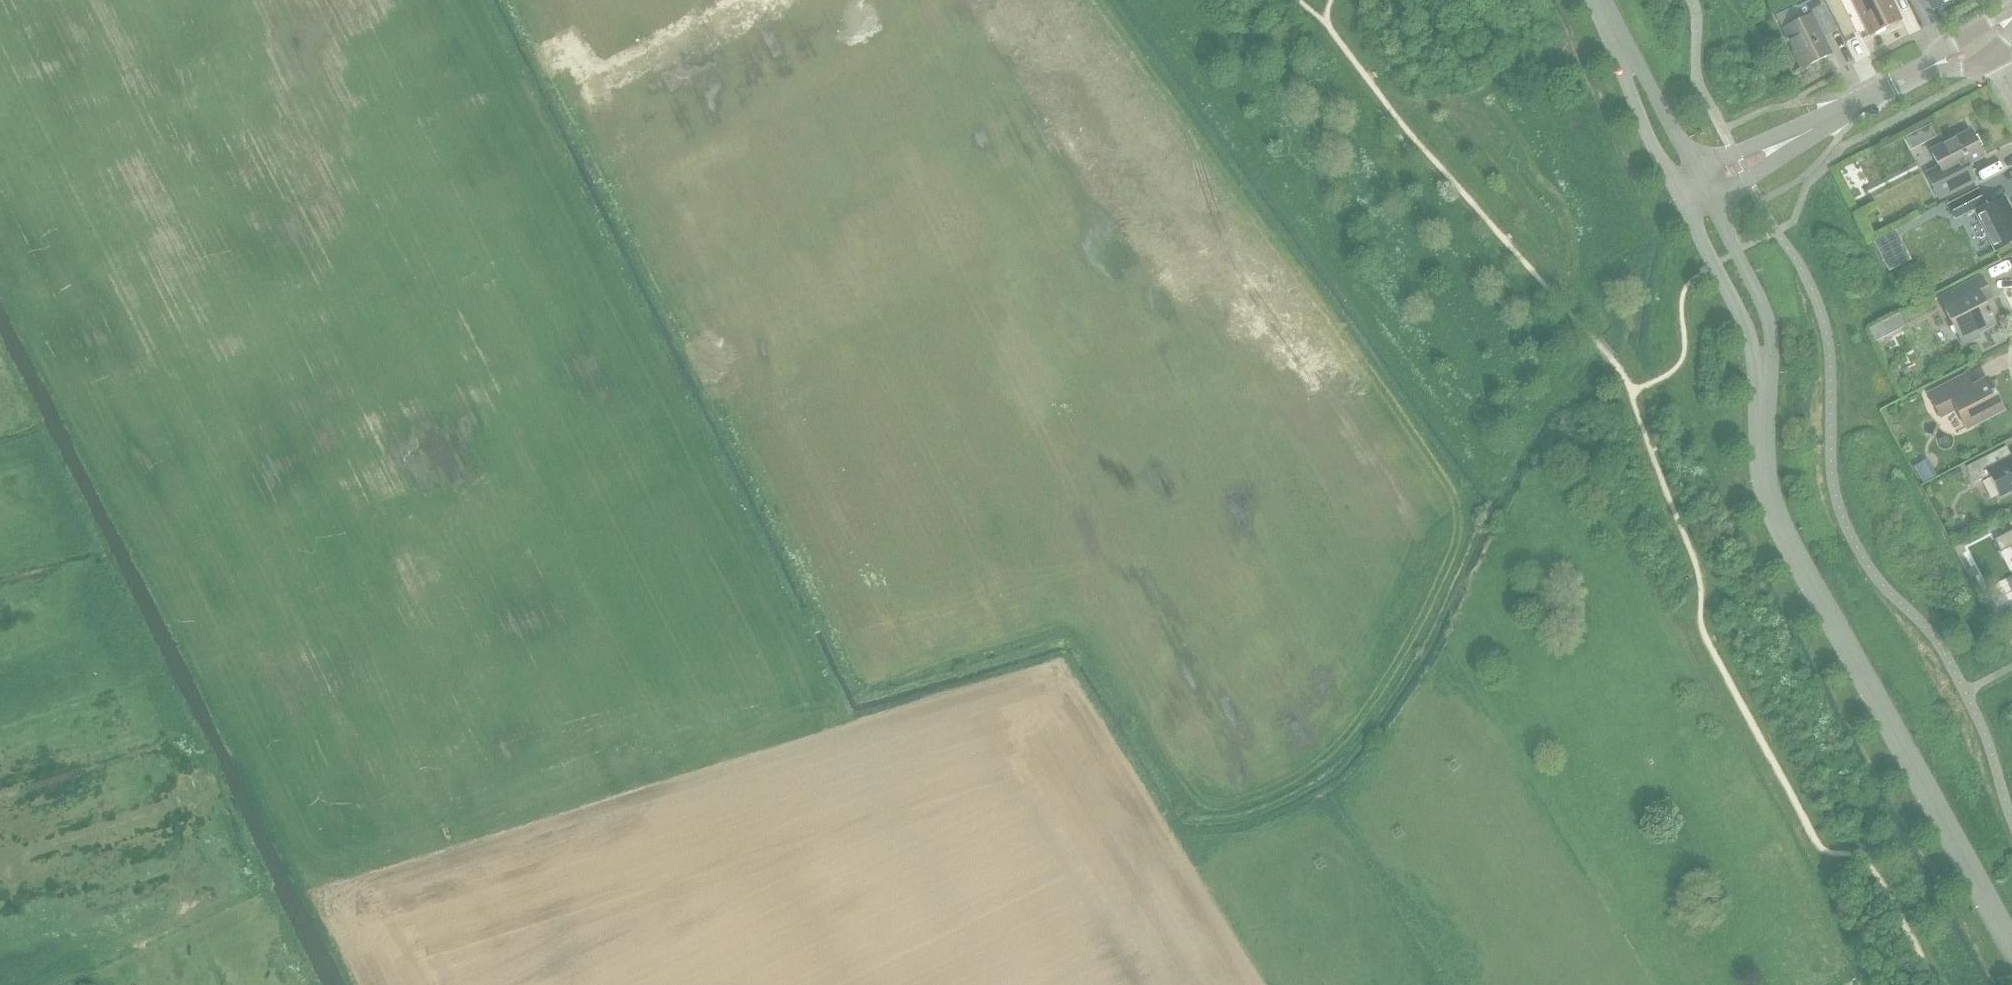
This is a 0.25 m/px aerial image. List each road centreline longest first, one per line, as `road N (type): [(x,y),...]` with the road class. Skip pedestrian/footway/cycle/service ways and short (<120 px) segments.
road 1 (tertiary): [(2011,943),(1786,543),(1769,480),(1763,355),(1747,302),(1690,191)]
road 2 (residential): [(1690,191),(1987,37)]
road 3 (tertiary): [(1690,191),(1596,0)]

